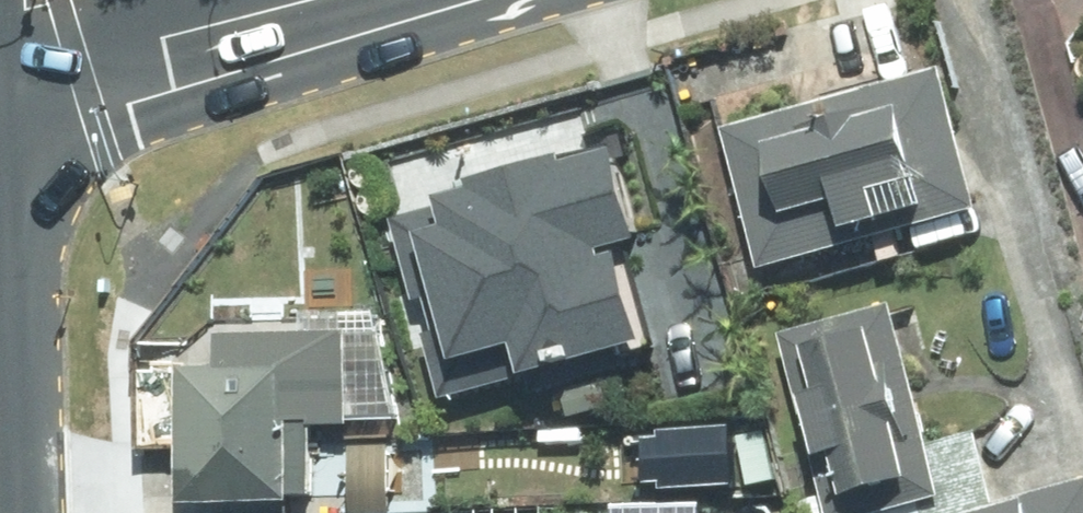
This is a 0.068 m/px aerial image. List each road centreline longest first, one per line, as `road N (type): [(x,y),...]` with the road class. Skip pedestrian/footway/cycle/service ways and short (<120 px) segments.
road 1 (secondary): [(232,18),(0,81)]

